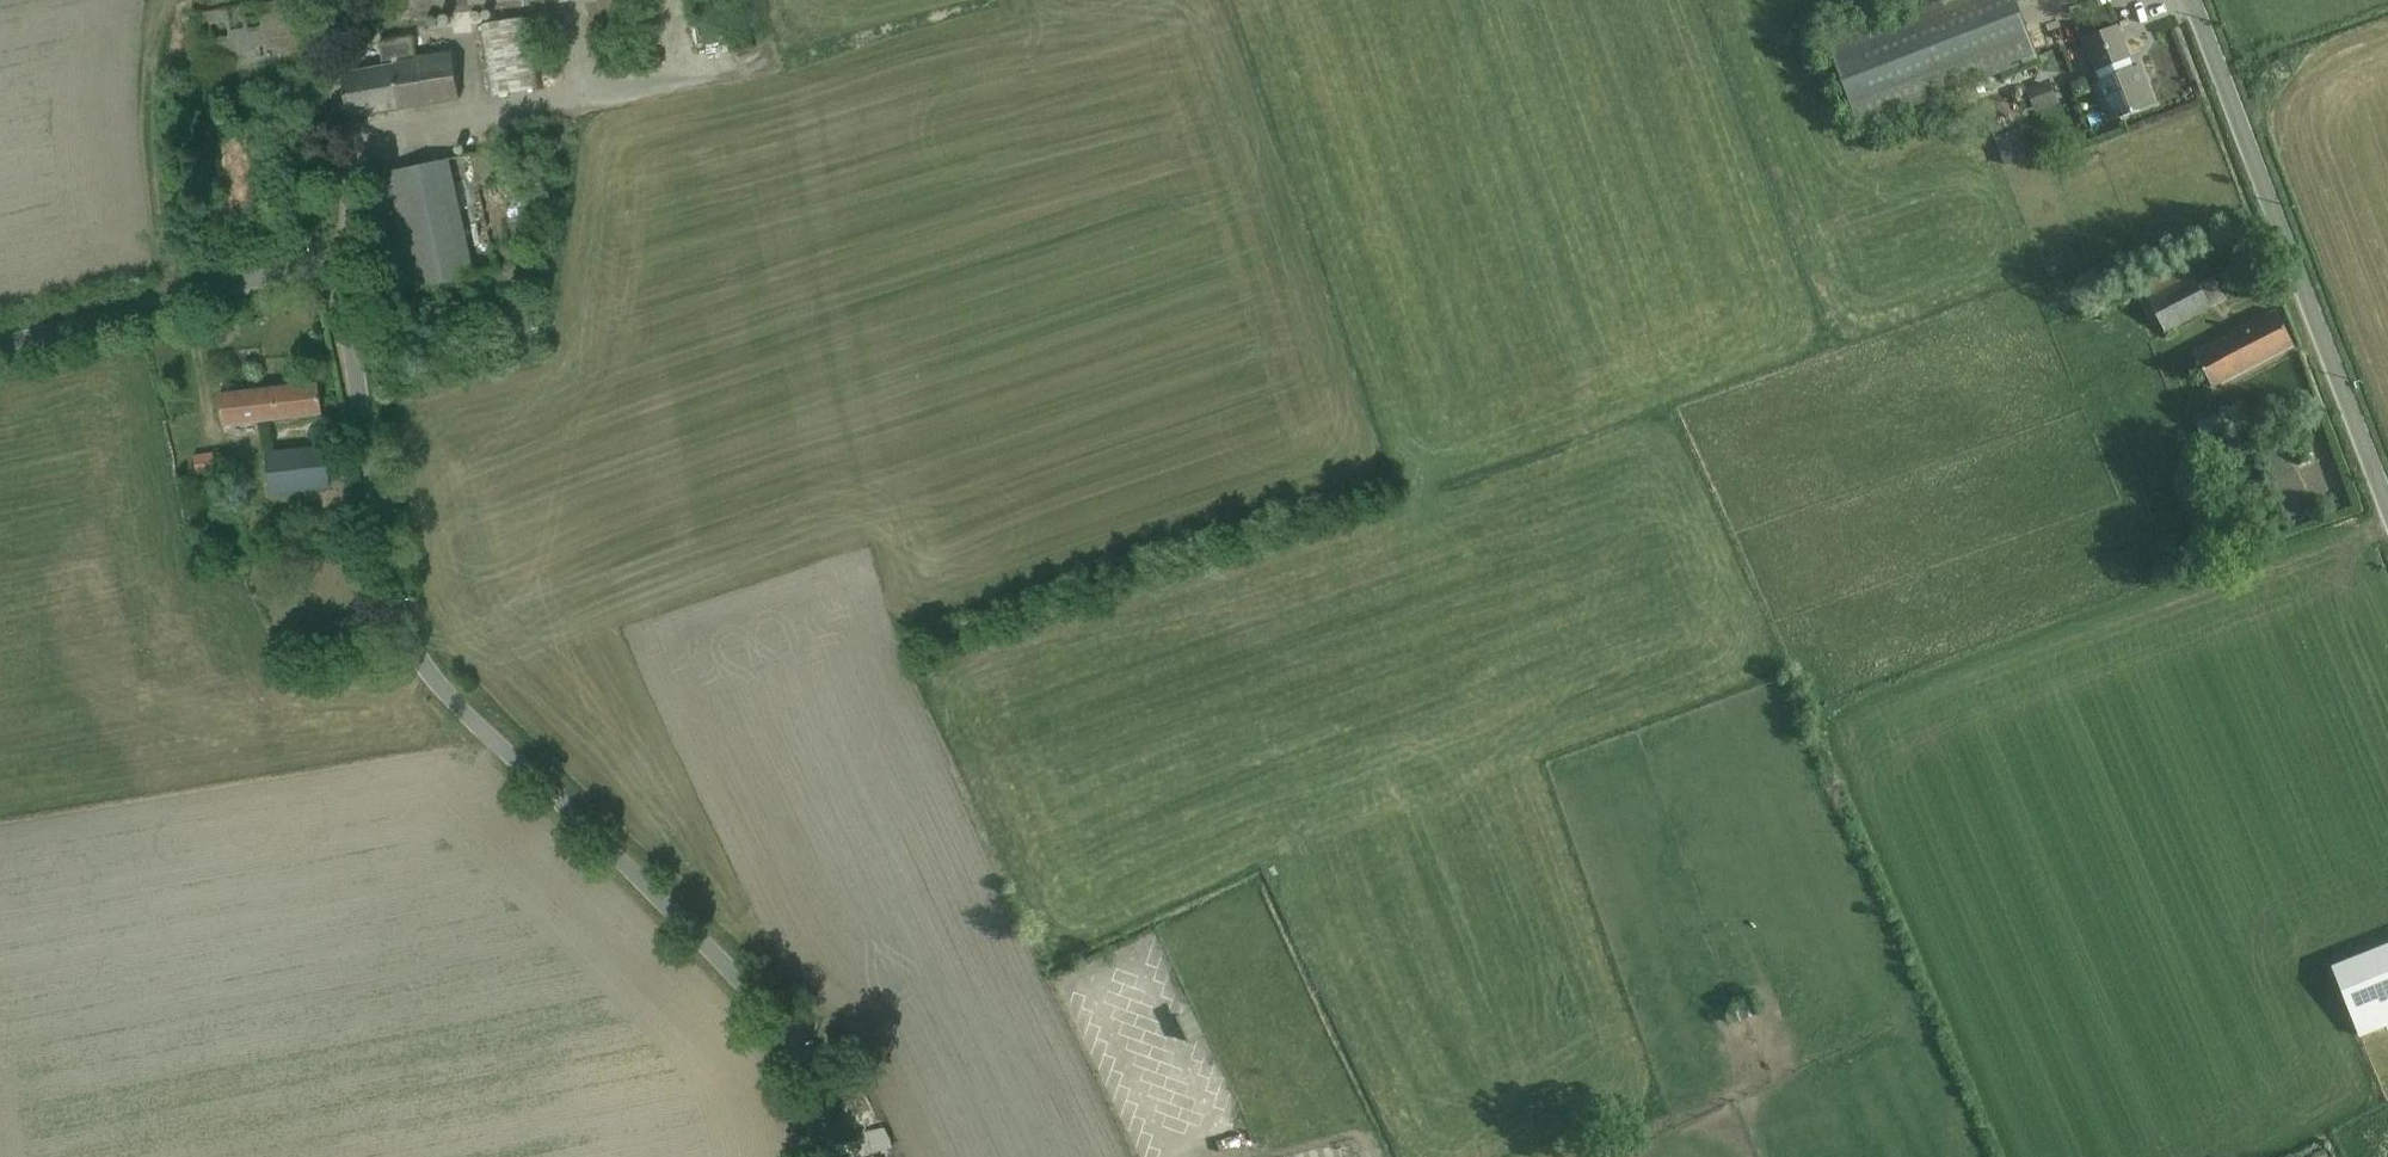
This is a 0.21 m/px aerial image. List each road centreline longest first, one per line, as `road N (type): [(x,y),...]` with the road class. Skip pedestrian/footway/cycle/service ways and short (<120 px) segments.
road 1 (residential): [(825,1156),(794,1043),(761,1002),(455,701),(420,655),(402,618),(334,272),(304,269),(0,347)]
road 2 (residential): [(2387,506),(2193,0)]

